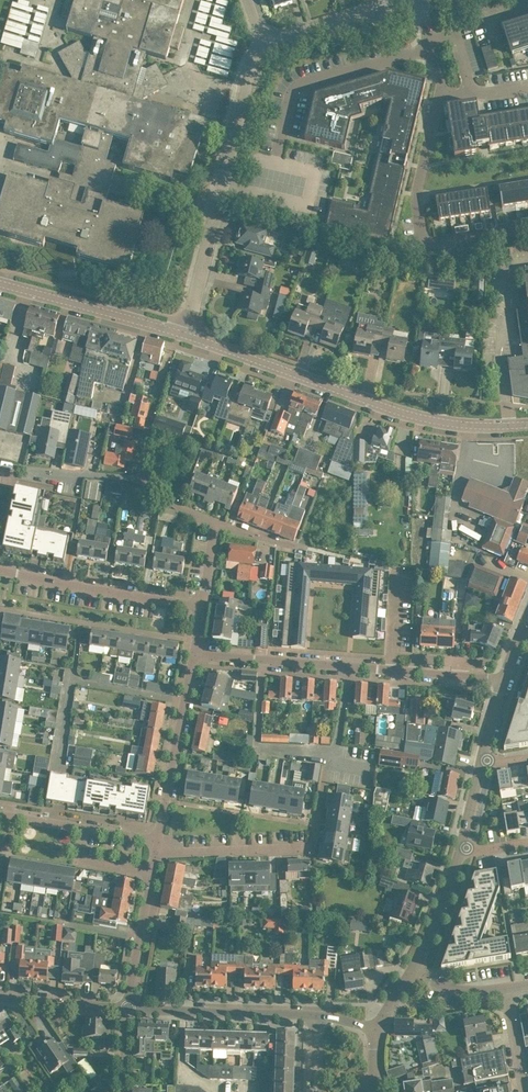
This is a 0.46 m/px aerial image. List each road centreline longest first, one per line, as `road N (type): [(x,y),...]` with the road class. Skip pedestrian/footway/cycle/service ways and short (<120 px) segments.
road 1 (tertiary): [(527,423),(408,415),(180,334)]
road 2 (residential): [(156,854),(313,847),(349,668)]
road 3 (unclassified): [(180,334),(248,70),(265,45)]
road 4 (residential): [(217,525),(137,481),(0,465)]
road 5 (residential): [(480,239),(422,243),(416,195),(438,98)]
road 6 (residential): [(201,607),(0,572)]
road 7 (residential): [(157,841),(195,653)]
road 8 (residential): [(316,1018),(128,1007)]
road 9 (tertiary): [(180,334),(0,285)]
road 10 (residential): [(0,815),(157,841)]
road 11 (residential): [(128,1007),(156,854)]
road 12 (residential): [(349,668),(195,653)]
road 13 (unclassified): [(410,0),(265,45)]
road 14 (residential): [(419,969),(461,847)]
road 15 (residential): [(128,1007),(0,997)]

